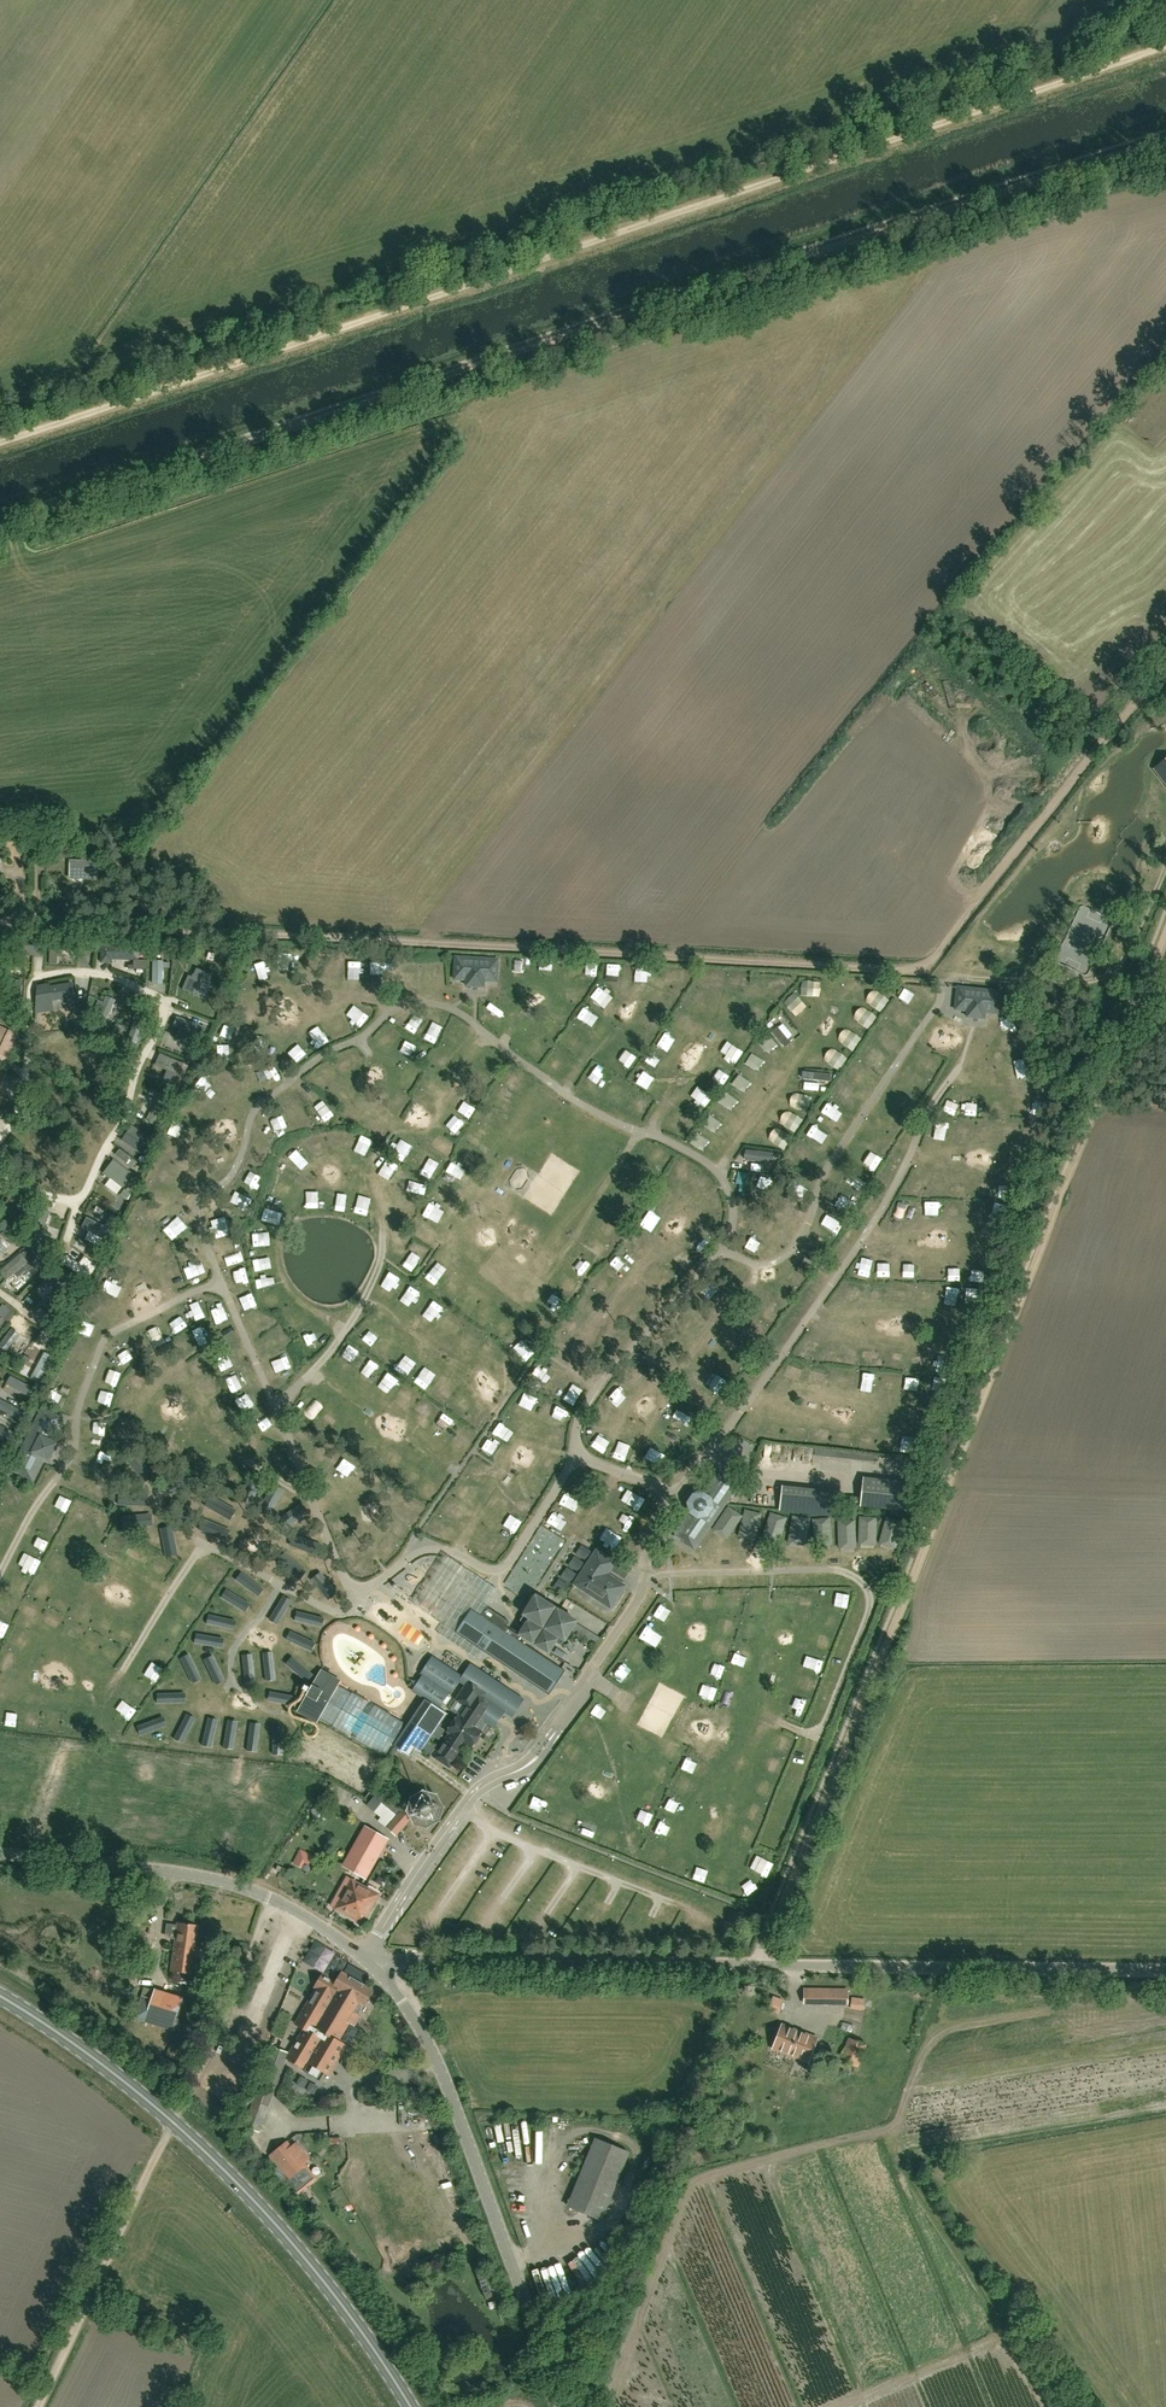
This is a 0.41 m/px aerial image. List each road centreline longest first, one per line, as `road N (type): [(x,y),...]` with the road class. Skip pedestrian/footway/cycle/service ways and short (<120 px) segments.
road 1 (track): [(1165,46),(0,440)]
road 2 (track): [(0,526),(1165,142)]
road 3 (track): [(1085,763),(925,970),(0,910)]
road 4 (track): [(1165,927),(762,1964)]
road 5 (unclassified): [(1165,1971),(409,1957),(378,1972)]
road 6 (primary): [(411,2406),(354,2321),(241,2186),(130,2085),(0,1995)]
road 7 (track): [(37,2406),(274,1899)]
road 8 (unclassified): [(561,2406),(438,2066),(378,1972)]
road 9 (unclassified): [(378,1972),(304,1916),(232,1884),(0,1853)]
road 10 (track): [(589,1675),(632,1703),(568,1801),(610,1821),(666,1723)]
road 11 (track): [(632,1703),(686,1619),(728,1618),(666,1723)]
road 12 (track): [(456,1554),(496,1491),(520,1485),(544,1449),(525,1434),(497,1461)]
road 13 (track): [(713,1168),(829,1010)]
road 14 (track): [(688,1685),(754,1719),(807,1617)]
road 15 (track): [(369,1053),(373,1095),(393,1122),(373,1184),(380,1224)]
road 16 (track): [(754,1719),(688,1854)]
road 17 (track): [(746,1405),(894,1422)]

